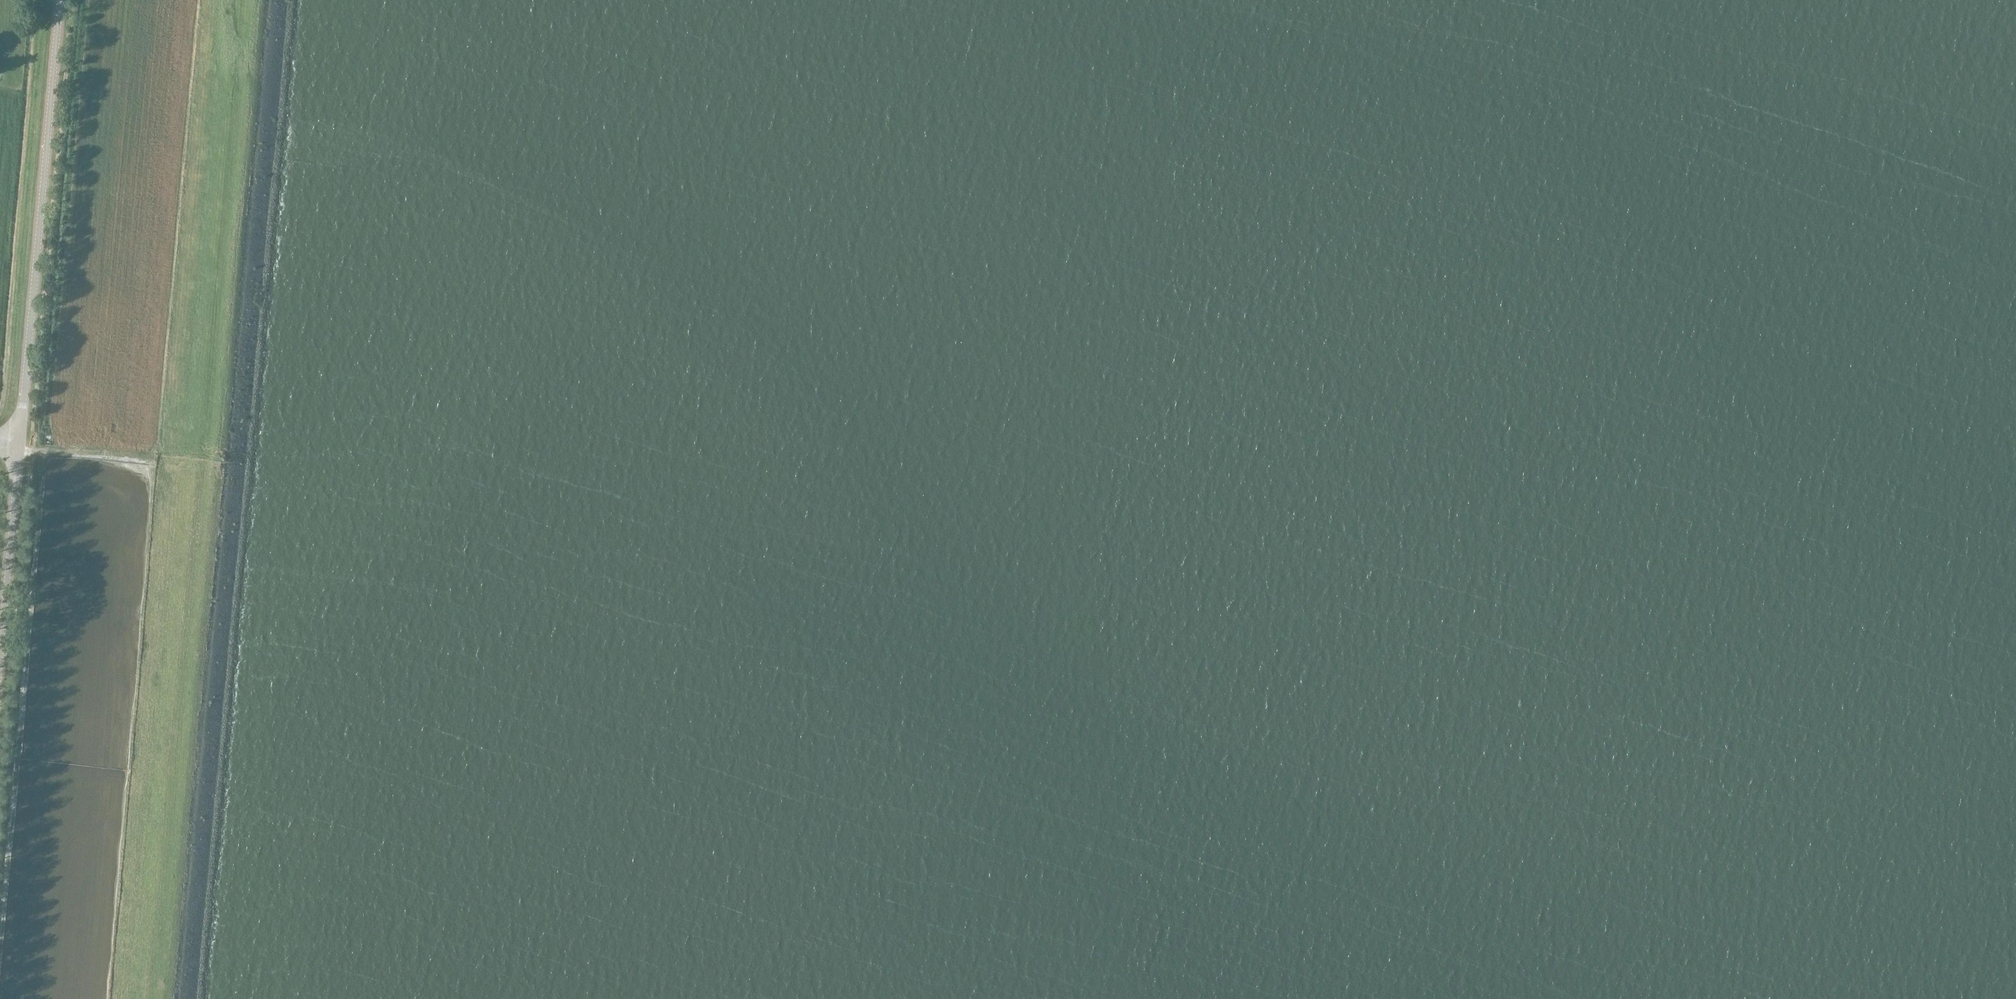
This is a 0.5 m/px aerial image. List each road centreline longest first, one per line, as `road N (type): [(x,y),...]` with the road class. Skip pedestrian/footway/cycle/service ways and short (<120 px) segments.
road 1 (tertiary): [(18,443),(60,0)]
road 2 (tertiary): [(0,657),(18,443)]
road 3 (track): [(150,457),(29,452),(18,443)]

